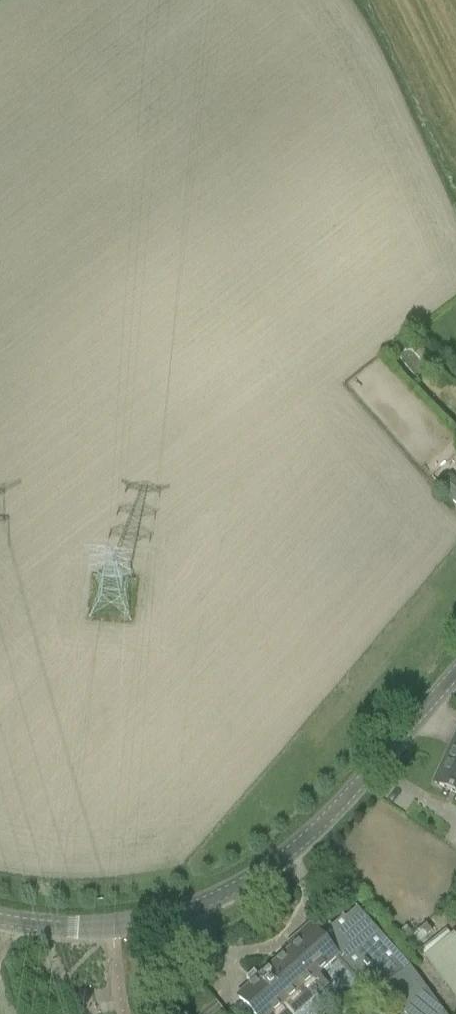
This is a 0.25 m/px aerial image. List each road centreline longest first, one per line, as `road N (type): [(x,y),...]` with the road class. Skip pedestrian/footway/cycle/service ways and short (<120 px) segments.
road 1 (unclassified): [(455,675),(276,862),(223,895),(110,931),(0,918)]

